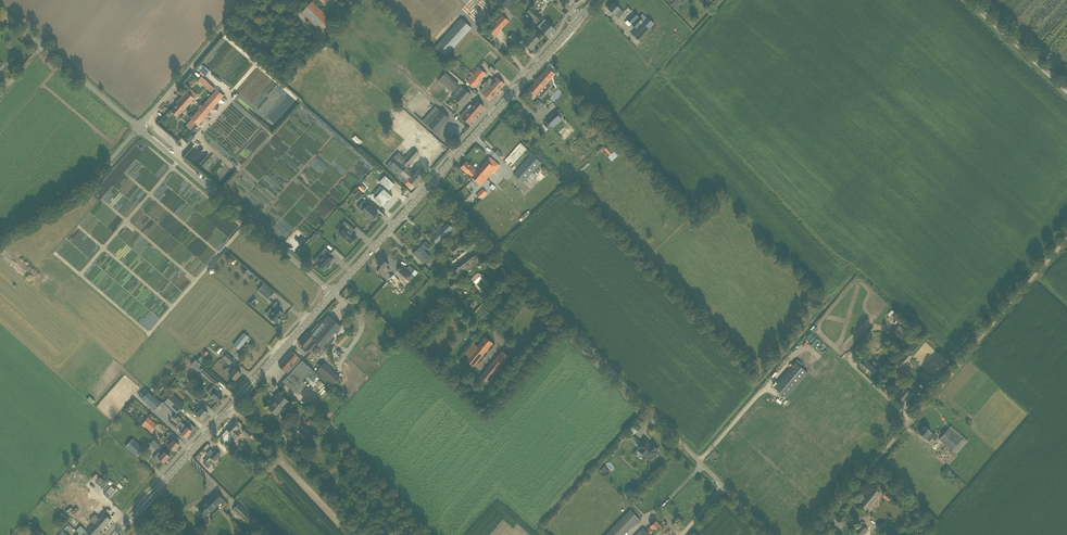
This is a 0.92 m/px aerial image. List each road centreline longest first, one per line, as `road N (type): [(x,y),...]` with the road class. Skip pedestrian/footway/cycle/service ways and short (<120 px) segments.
road 1 (unclassified): [(772,534),(433,181)]
road 2 (unclassified): [(332,294),(137,127)]
road 3 (track): [(916,419),(1066,236)]
road 4 (secondary): [(433,181),(580,19)]
road 5 (unclassified): [(137,127),(0,11)]
road 6 (unclassified): [(0,237),(100,172),(137,127)]
road 7 (residential): [(137,127),(245,0)]
road 8 (unclassified): [(812,534),(916,419)]
road 9 (secondary): [(332,294),(433,181)]
road 10 (unclassified): [(1066,89),(969,0)]
road 11 (secondary): [(154,492),(240,397)]
road 12 (secondary): [(250,385),(332,294)]

